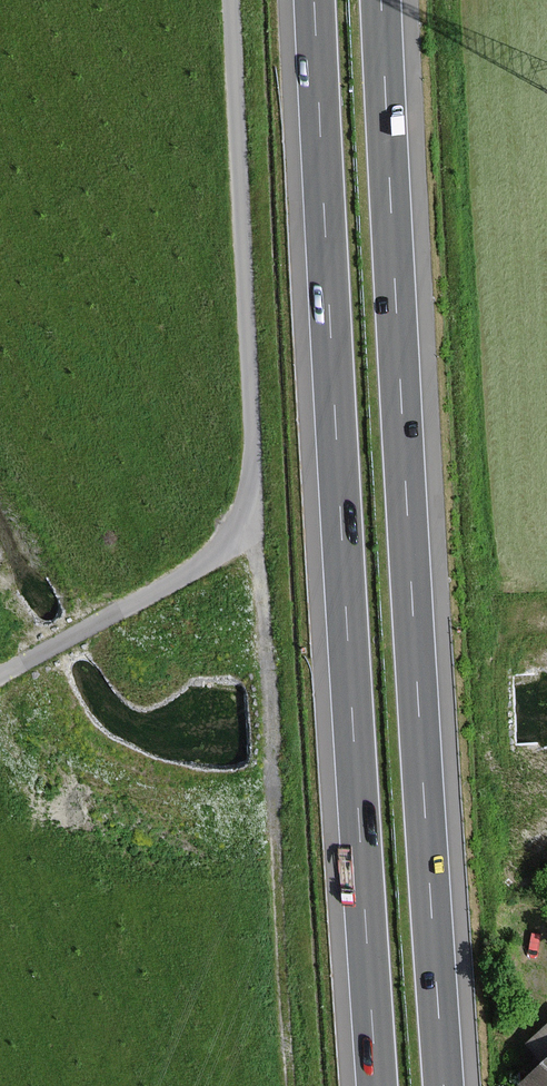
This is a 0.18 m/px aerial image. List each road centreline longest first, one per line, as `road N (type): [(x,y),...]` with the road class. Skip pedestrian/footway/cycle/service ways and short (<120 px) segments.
road 1 (motorway): [(314,0),(377,1085)]
road 2 (motorway): [(444,1085),(381,0)]
road 3 (unclassified): [(0,675),(205,563),(242,515),(251,422),(231,0)]

